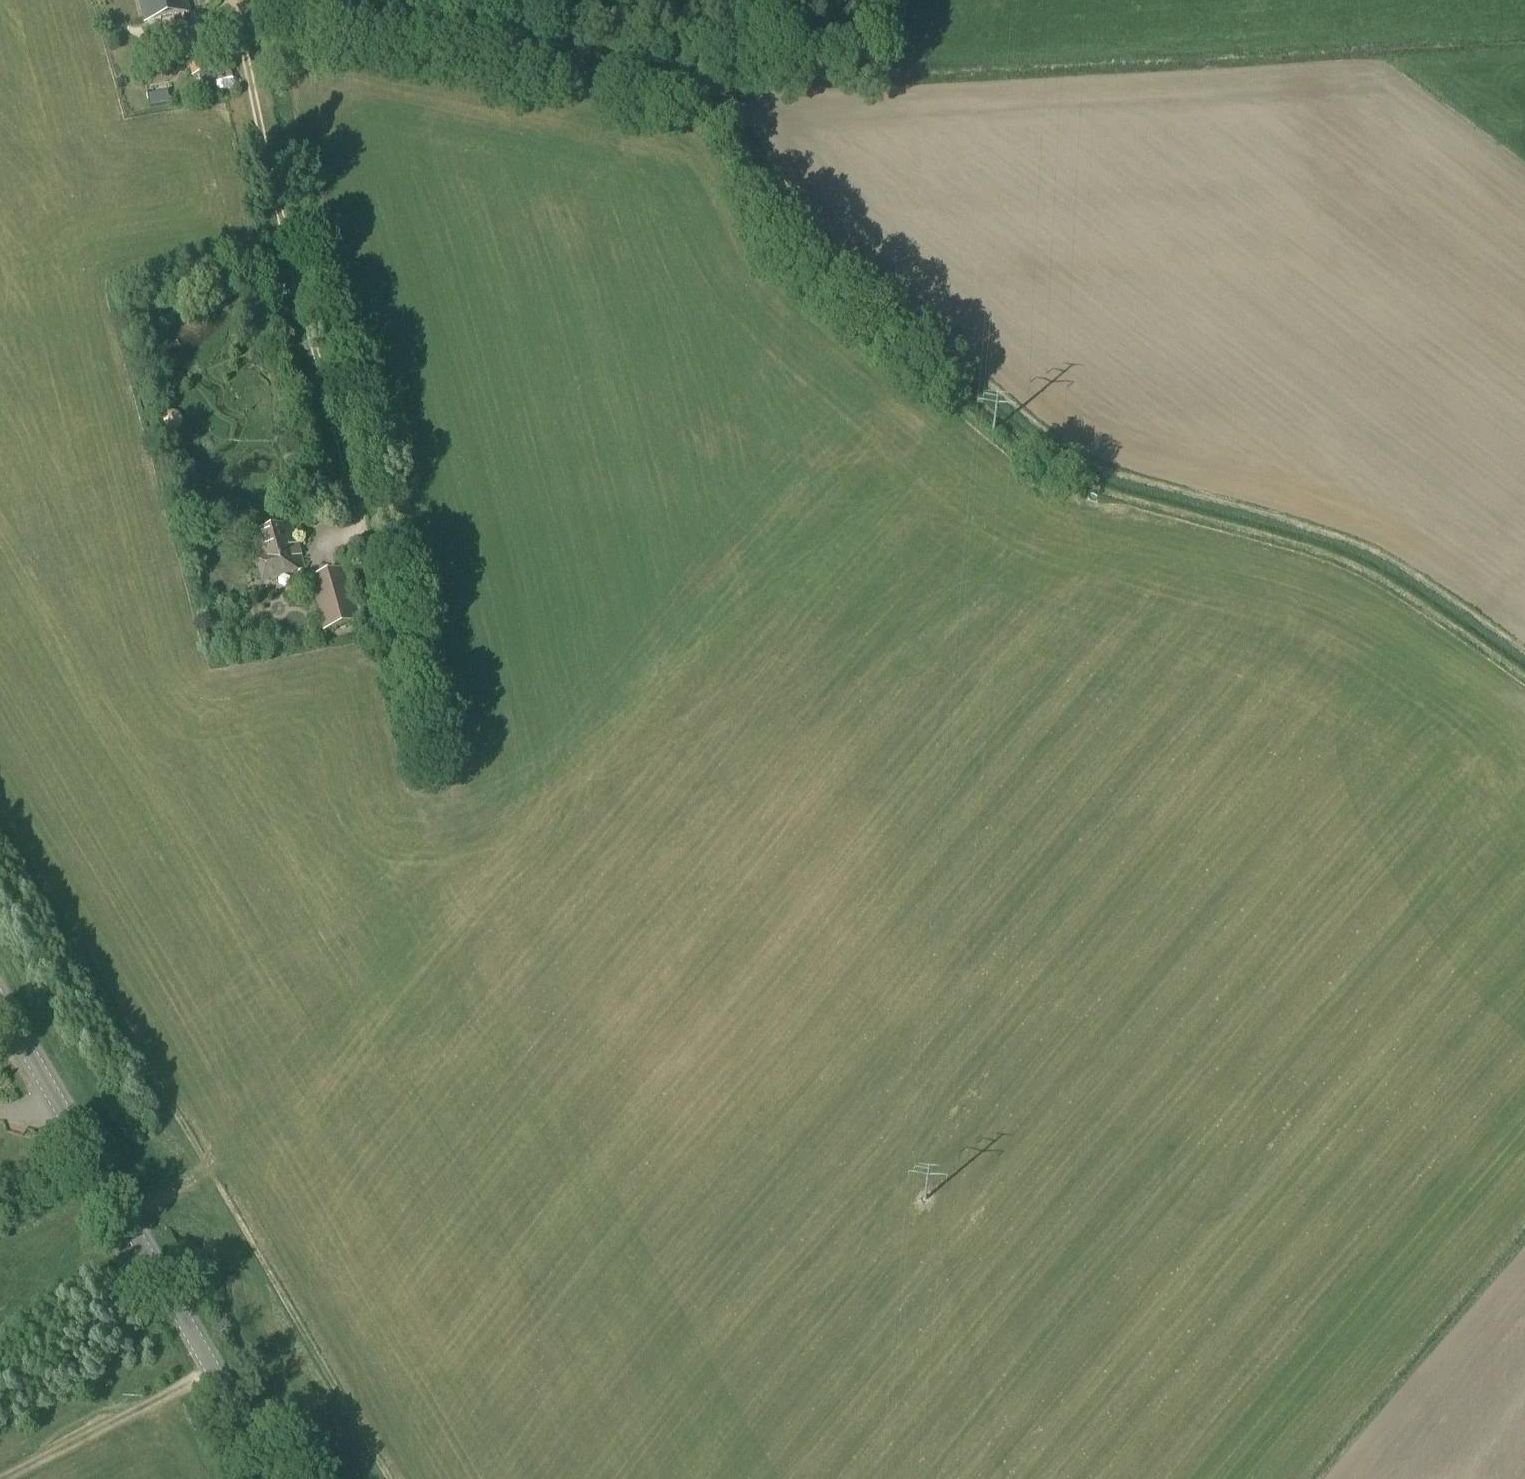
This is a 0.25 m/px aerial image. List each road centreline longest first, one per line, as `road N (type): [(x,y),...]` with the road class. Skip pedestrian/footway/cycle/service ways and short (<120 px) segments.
road 1 (track): [(367,554),(229,0)]
road 2 (secondary): [(271,1478),(0,1012)]

